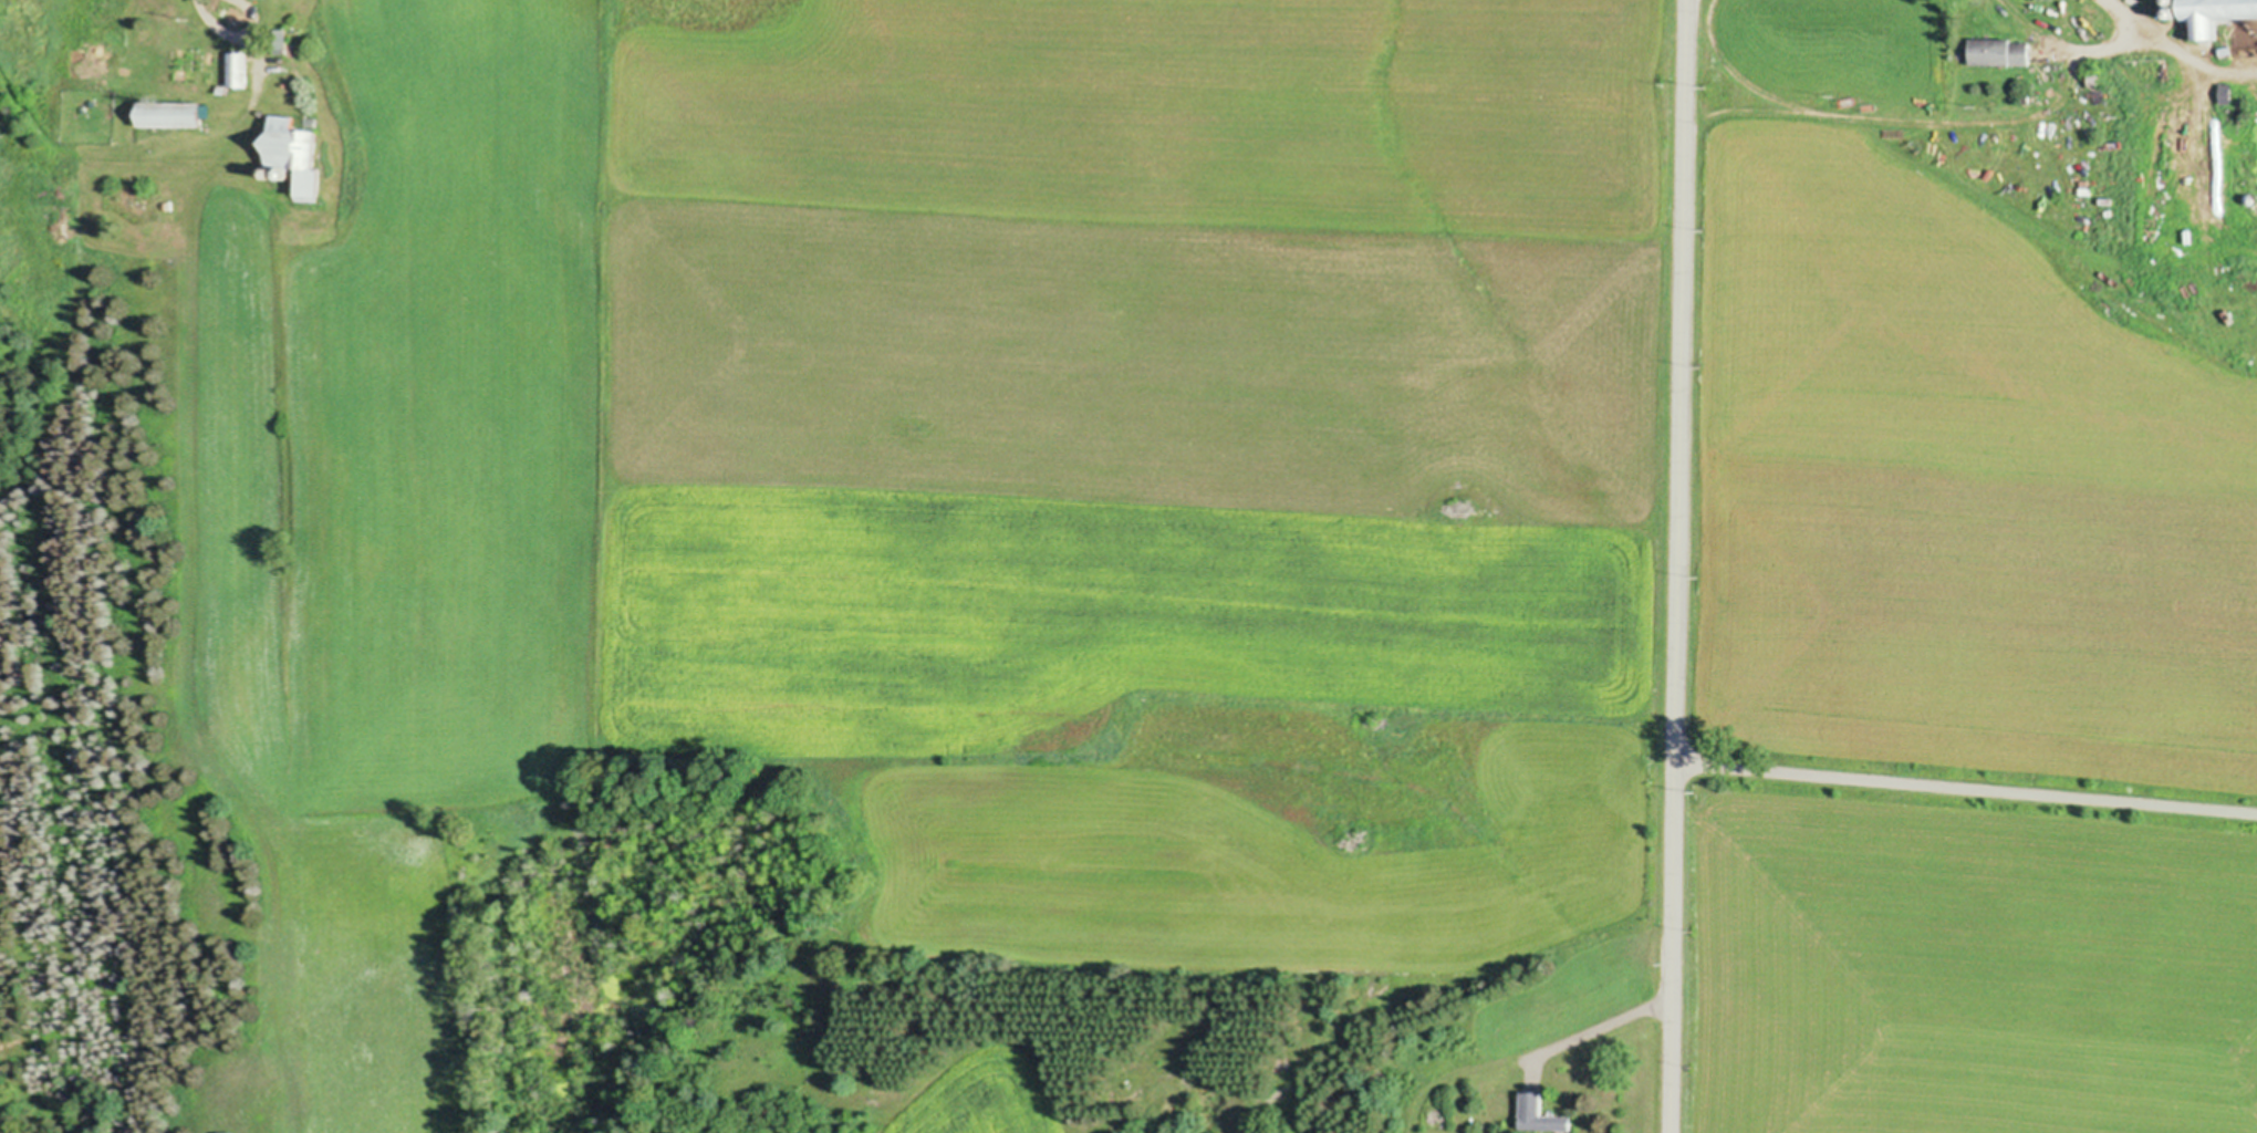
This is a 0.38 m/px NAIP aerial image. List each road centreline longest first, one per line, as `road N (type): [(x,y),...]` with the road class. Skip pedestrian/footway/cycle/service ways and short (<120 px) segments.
road 1 (residential): [(1687,0),(1667,1132)]
road 2 (residential): [(2256,816),(1674,765)]

